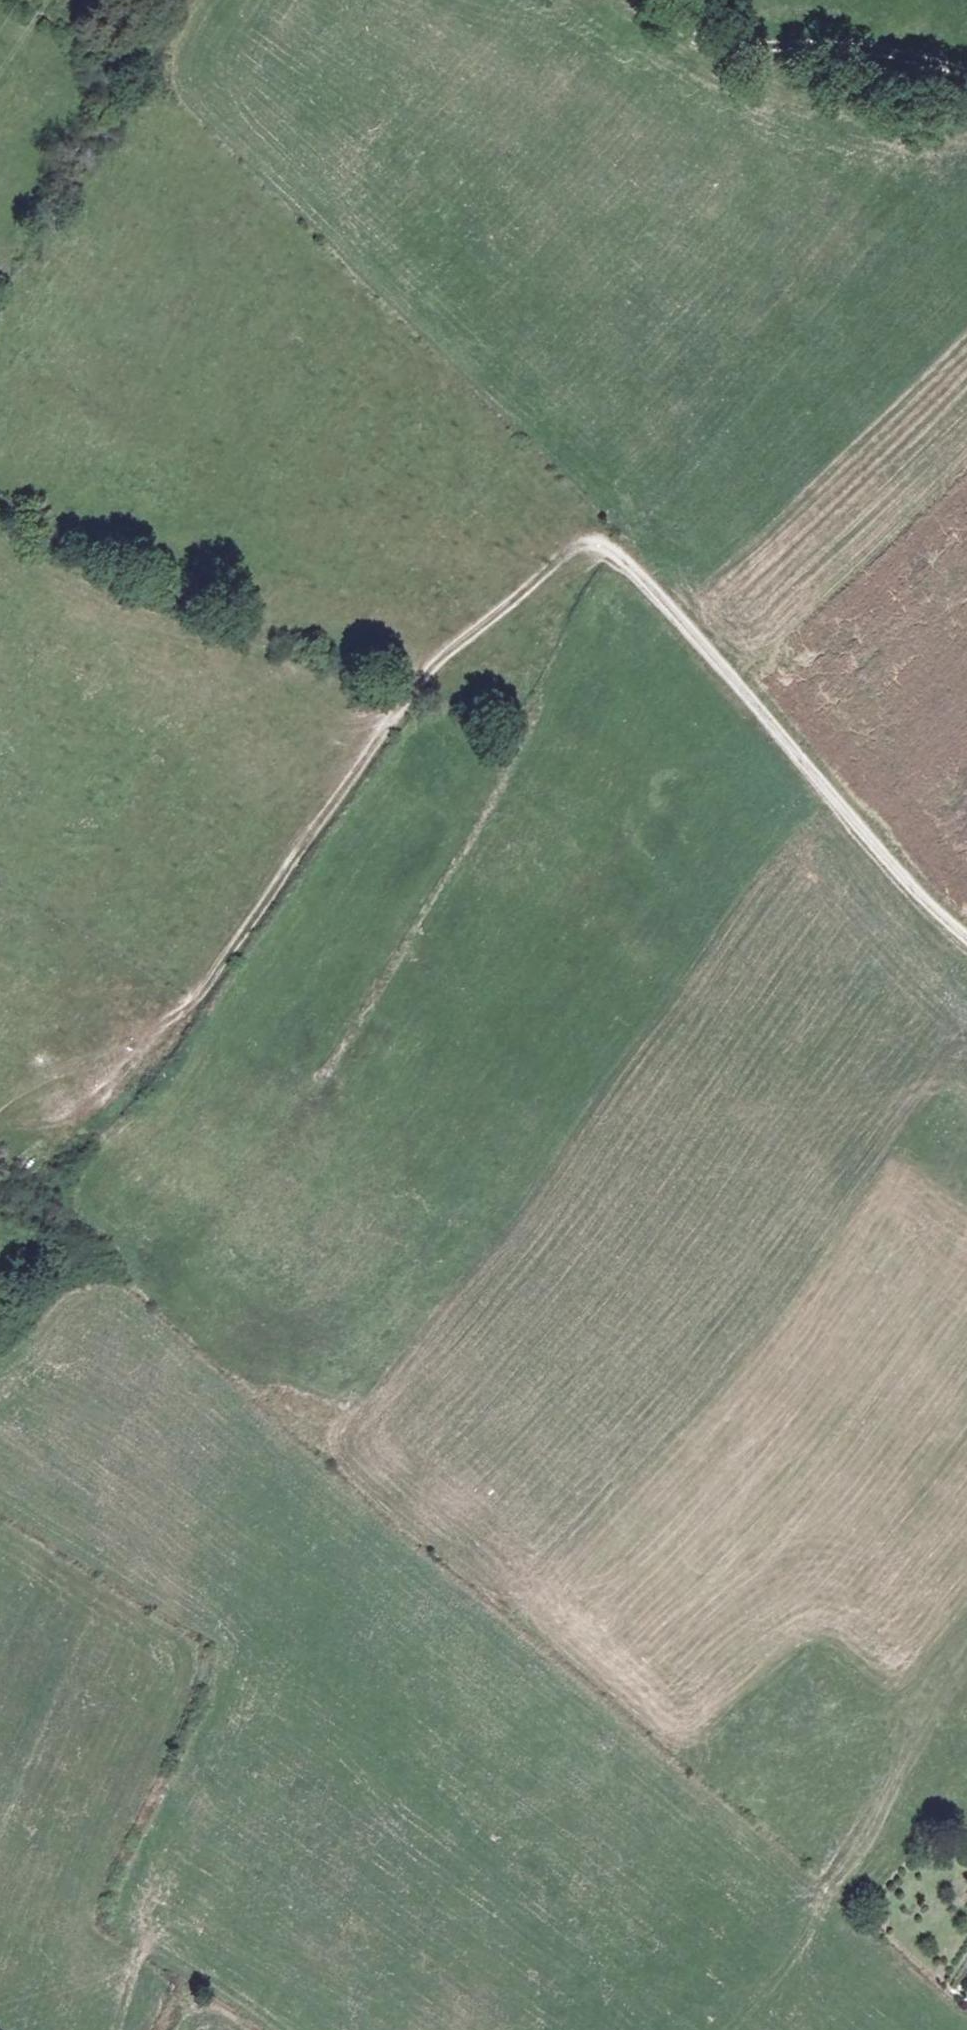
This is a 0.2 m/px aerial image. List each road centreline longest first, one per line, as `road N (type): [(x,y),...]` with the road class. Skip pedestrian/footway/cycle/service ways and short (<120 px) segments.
road 1 (track): [(966,943),(812,778),(674,609),(592,533)]
road 2 (track): [(966,81),(854,47),(743,33),(662,0)]

